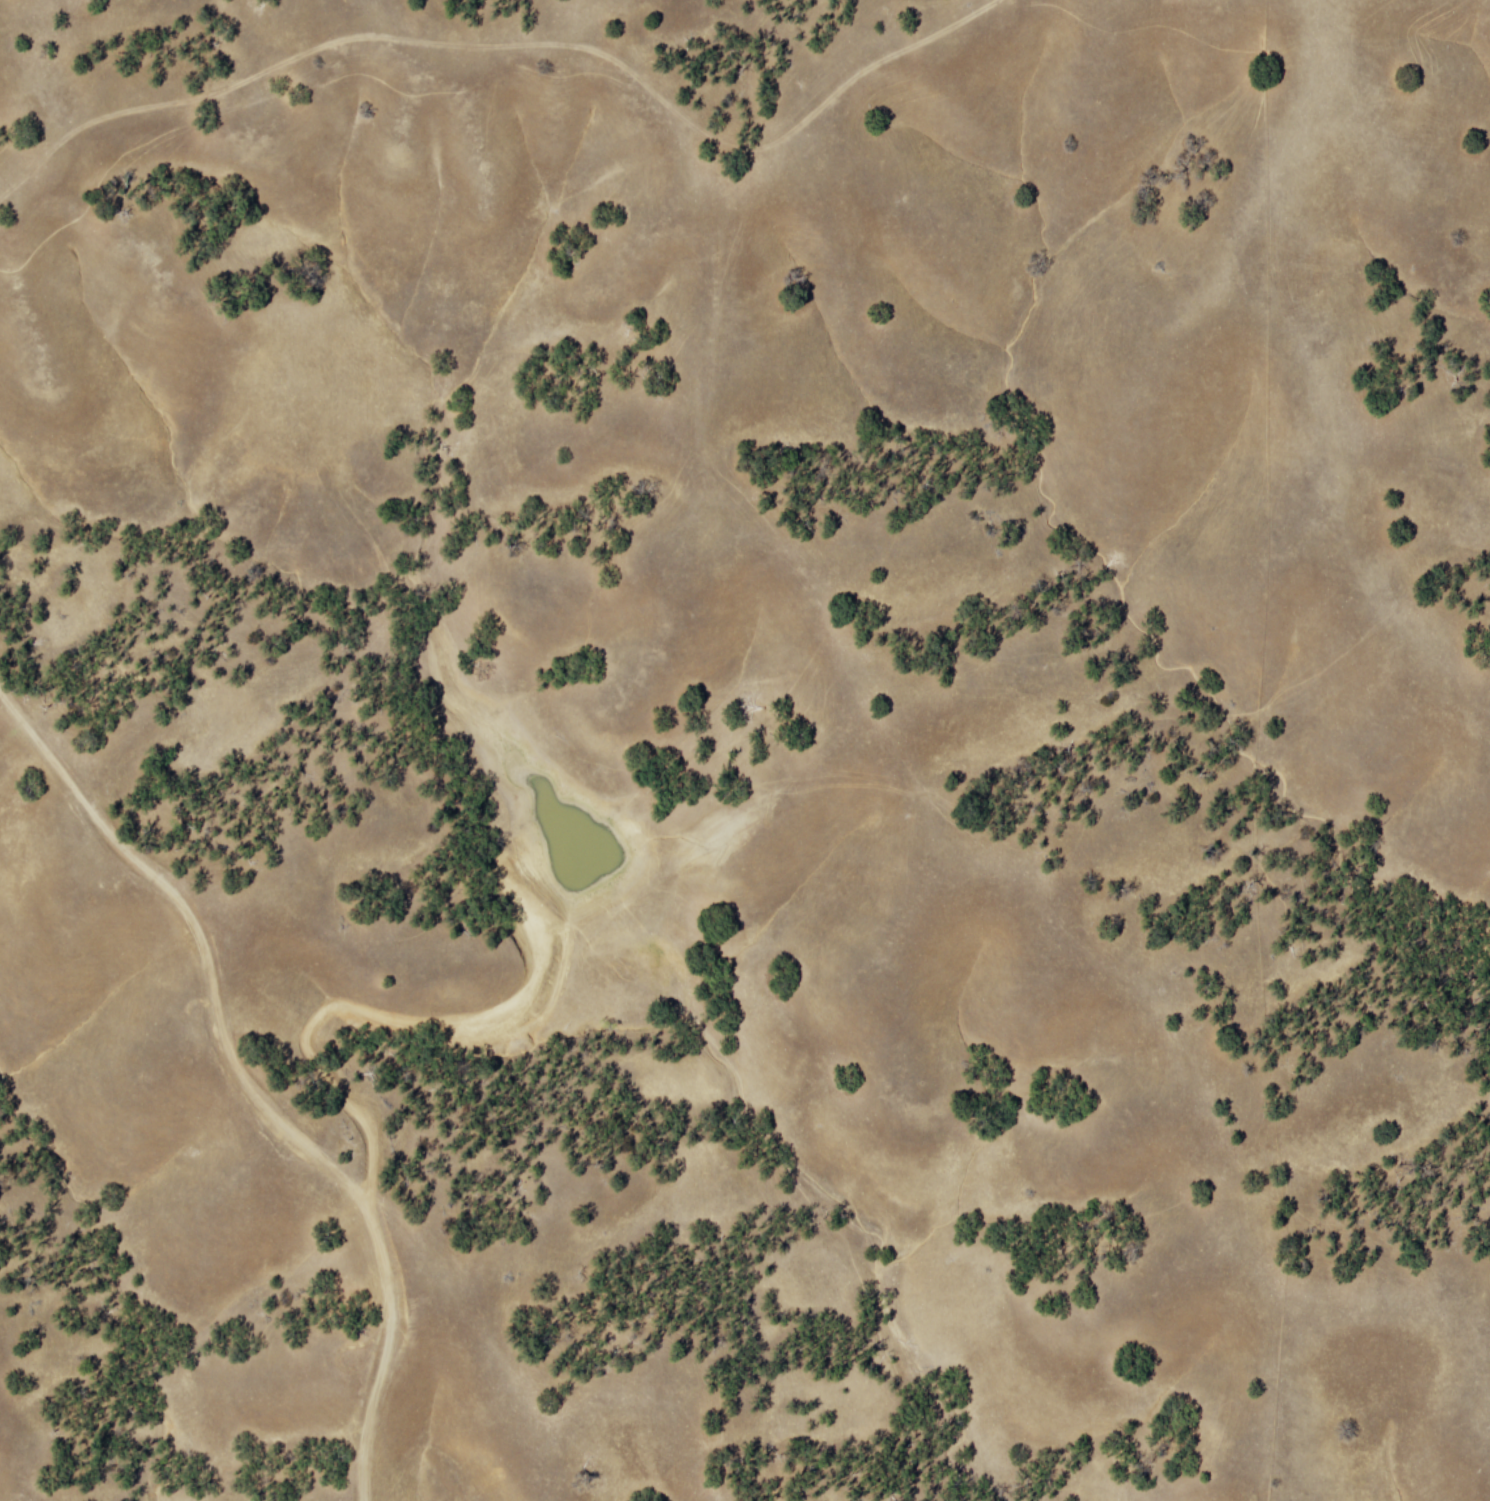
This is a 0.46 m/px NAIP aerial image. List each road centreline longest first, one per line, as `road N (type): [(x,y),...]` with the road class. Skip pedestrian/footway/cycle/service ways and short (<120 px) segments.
road 1 (track): [(0,198),(99,117),(215,92),(342,37),(375,33),(459,45),(585,45),(612,57),(709,139),(764,146),(859,69),(995,0)]
road 2 (track): [(367,1500),(388,1326),(367,1209),(238,1067),(188,911),(92,811),(0,689)]

